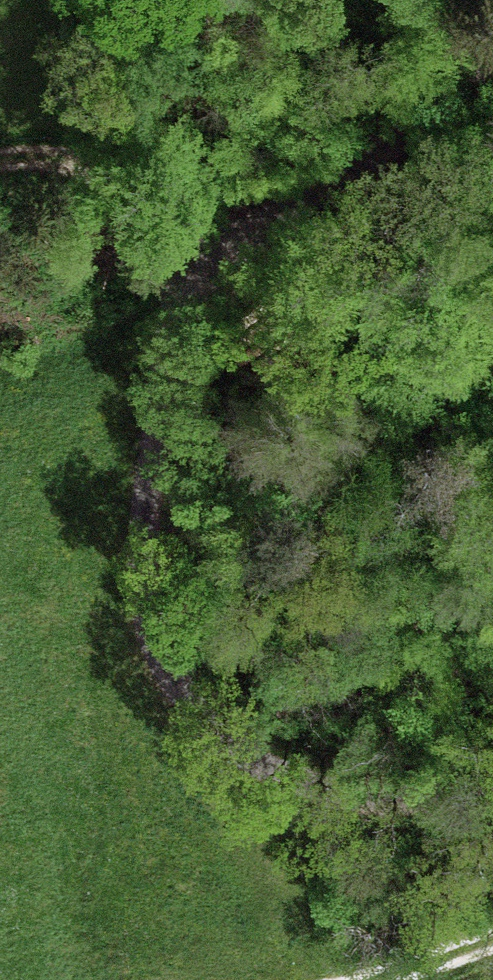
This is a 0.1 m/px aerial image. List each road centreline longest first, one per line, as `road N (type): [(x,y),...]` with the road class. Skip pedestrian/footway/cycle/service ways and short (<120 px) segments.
road 1 (track): [(492,66),(209,267),(174,323),(145,470),(142,585),(193,715),(303,788),(393,795),(492,779)]
road 2 (track): [(0,154),(40,148),(115,173),(209,267)]

